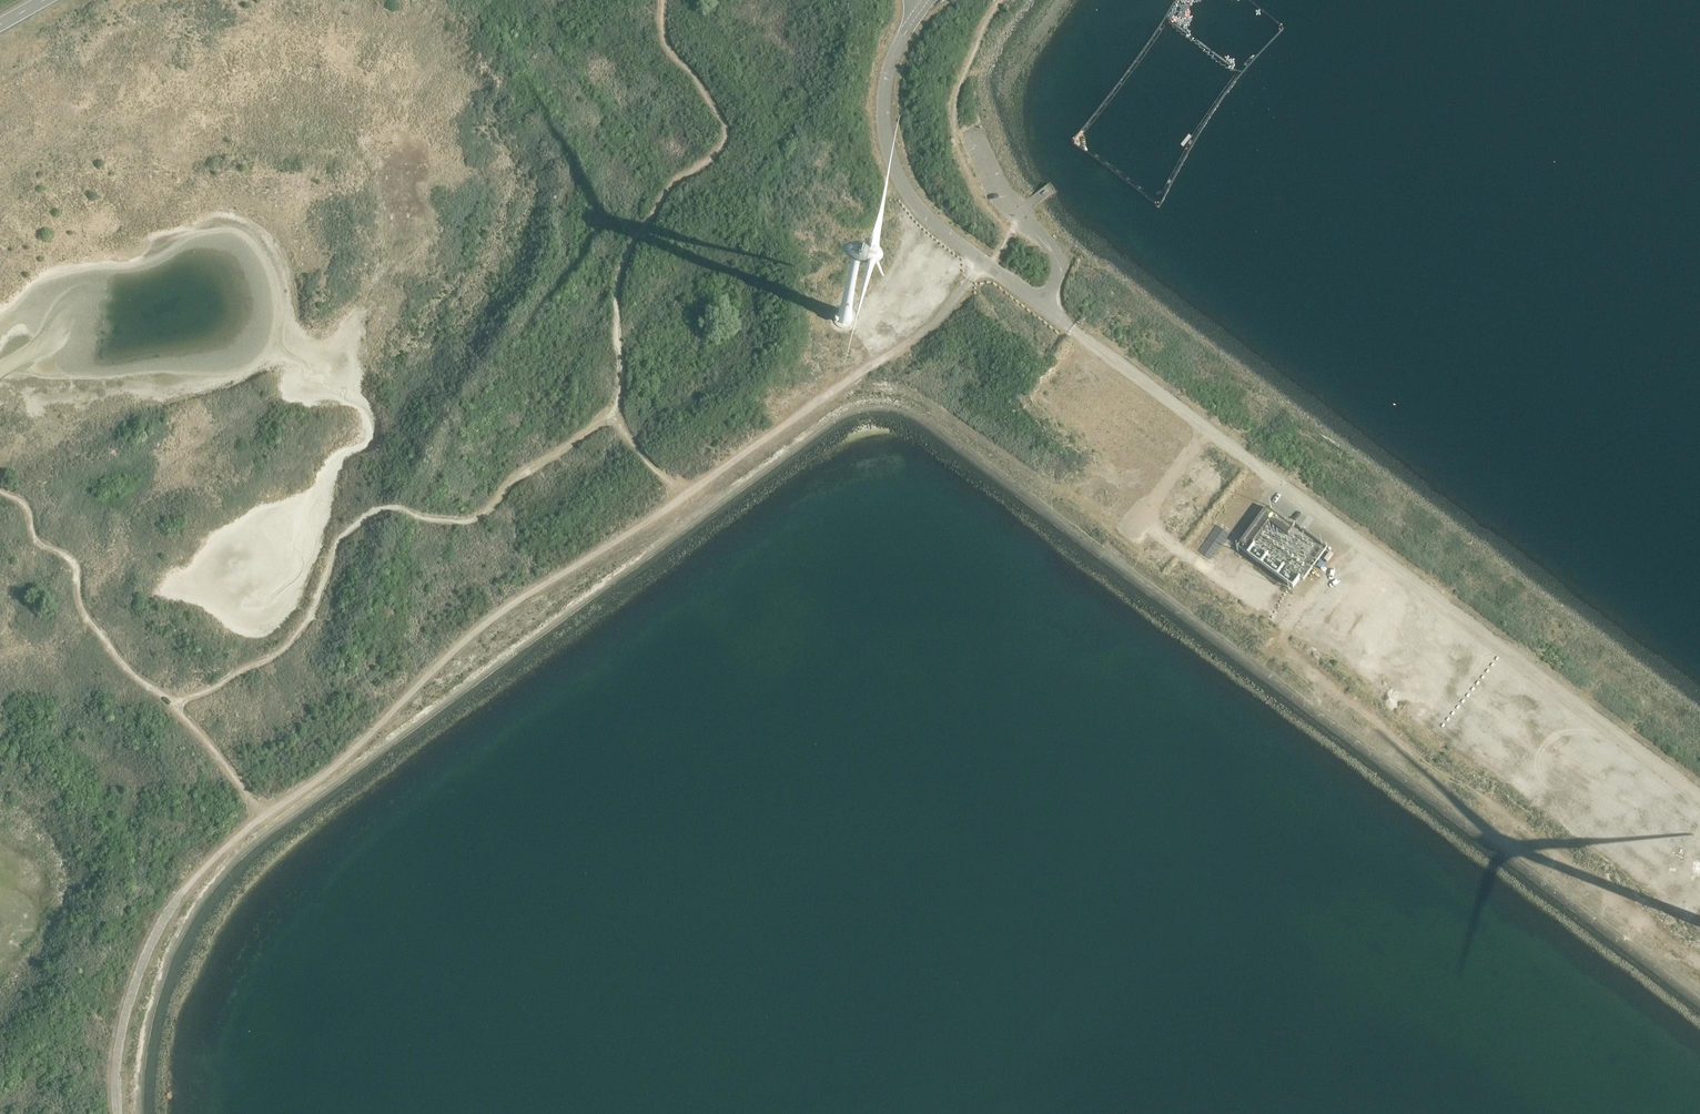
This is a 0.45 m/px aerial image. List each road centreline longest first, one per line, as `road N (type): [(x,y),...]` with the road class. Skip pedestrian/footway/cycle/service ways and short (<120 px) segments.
road 1 (unclassified): [(121,1113),(122,1058),(143,971),(183,898),(218,860),(337,765),(500,613),(627,537),(933,325),(980,263)]
road 2 (unclassified): [(1699,799),(980,263)]
road 3 (unclassified): [(980,263),(911,199),(885,148),(885,73),(926,0)]

